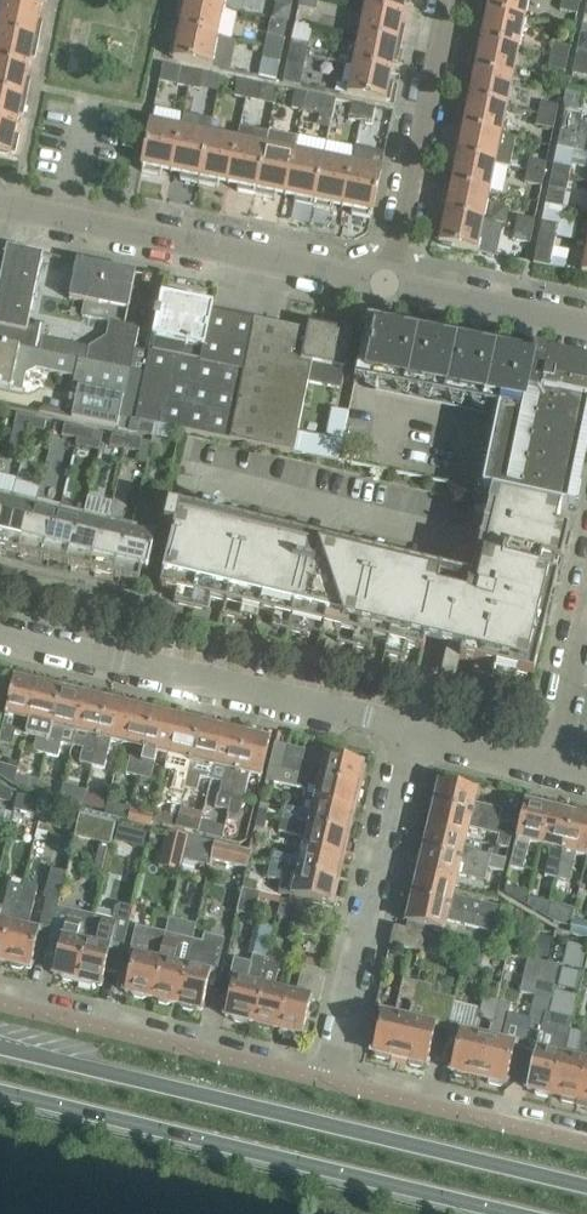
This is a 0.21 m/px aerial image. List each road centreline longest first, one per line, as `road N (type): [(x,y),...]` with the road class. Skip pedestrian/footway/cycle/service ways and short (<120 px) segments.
road 1 (secondary): [(586,1185),(0,1046)]
road 2 (secondary): [(0,1091),(517,1213)]
road 3 (residential): [(414,730),(0,629)]
road 4 (residential): [(389,287),(0,207)]
road 5 (residential): [(329,1082),(414,730)]
road 6 (residential): [(329,1082),(0,1002)]
road 7 (residential): [(389,287),(448,0)]
road 8 (residential): [(586,1141),(329,1082)]
road 9 (residential): [(586,328),(389,287)]
road 10 (residential): [(559,765),(414,730)]
road 11 (residential): [(559,765),(586,645)]

